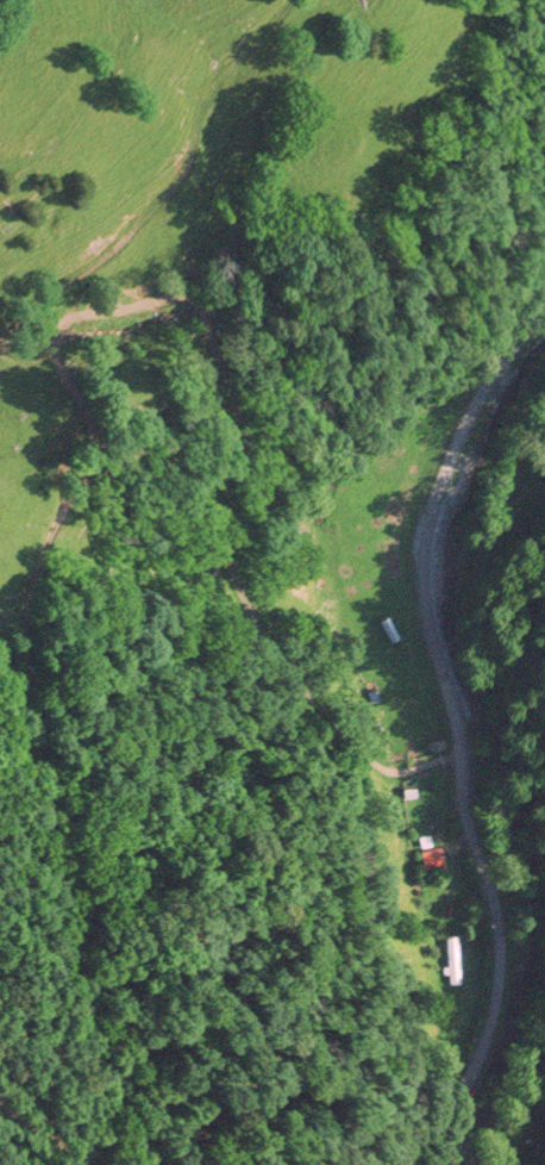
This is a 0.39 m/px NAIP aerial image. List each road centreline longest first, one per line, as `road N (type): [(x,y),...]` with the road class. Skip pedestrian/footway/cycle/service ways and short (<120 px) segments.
road 1 (track): [(0,1090),(17,1111),(92,1146),(115,1138),(131,1111),(63,880),(26,617),(87,438),(57,367),(58,337),(124,309),(187,303),(200,310),(233,411),(212,493),(227,573),(312,704),(389,774),(461,756)]
road 2 (residential): [(461,756),(427,617),(427,528),(457,437),(544,314)]
road 3 (residential): [(436,1164),(495,1023),(501,949),(463,798),(461,756)]

